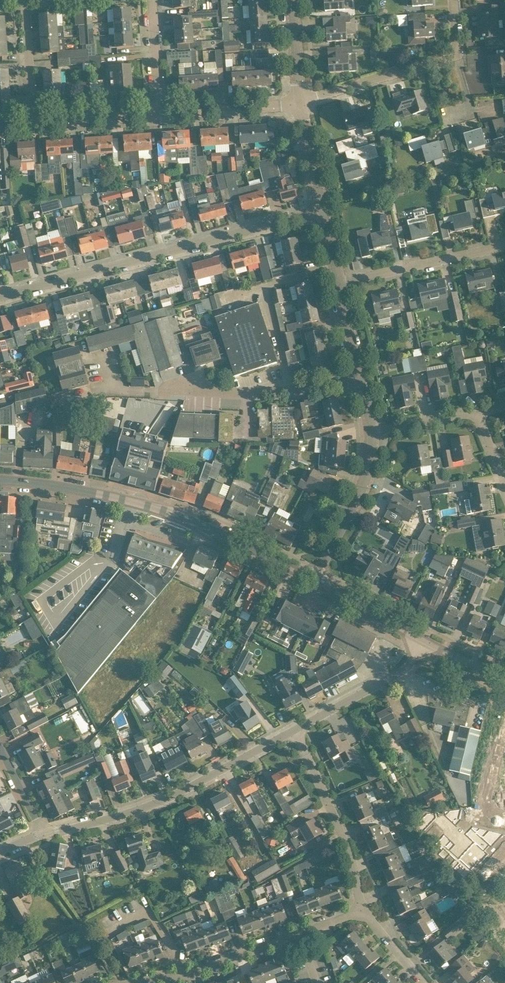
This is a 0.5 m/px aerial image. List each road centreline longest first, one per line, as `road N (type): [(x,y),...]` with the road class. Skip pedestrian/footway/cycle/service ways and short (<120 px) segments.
road 1 (secondary): [(318,582),(134,503),(0,481)]
road 2 (residential): [(0,297),(324,211)]
road 3 (residential): [(44,833),(140,810),(296,729)]
road 4 (residential): [(299,103),(447,55),(457,42),(454,0)]
road 5 (residential): [(163,391),(307,388),(361,373)]
road 6 (residential): [(364,909),(296,729)]
road 7 (residential): [(135,982),(191,973),(304,933)]
road 8 (residential): [(339,282),(504,245)]
road 9 (unclassified): [(318,582),(367,479),(371,435)]
road 10 (residential): [(296,729),(400,674),(420,641)]
road 11 (residential): [(160,115),(299,103)]
road 12 (residential): [(32,124),(160,115)]
road 13 (residential): [(32,124),(24,0)]

